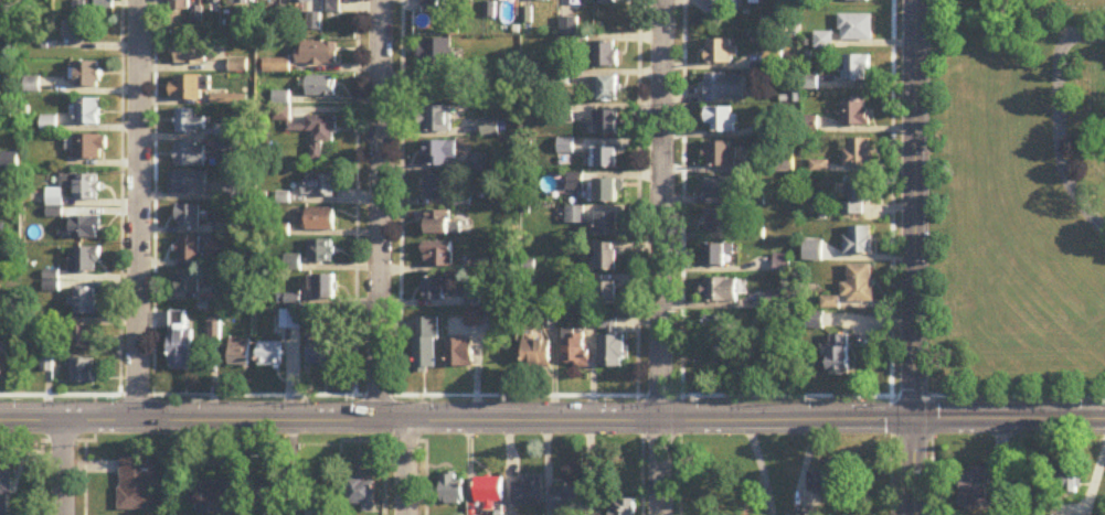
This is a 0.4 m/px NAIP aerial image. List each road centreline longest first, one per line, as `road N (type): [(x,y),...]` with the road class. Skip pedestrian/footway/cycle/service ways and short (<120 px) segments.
road 1 (secondary): [(0,419),(1104,418)]
road 2 (residential): [(659,514),(664,0)]
road 3 (tertiary): [(913,514),(915,0)]
road 4 (residential): [(378,419),(386,0)]
road 5 (residential): [(137,419),(142,0)]

